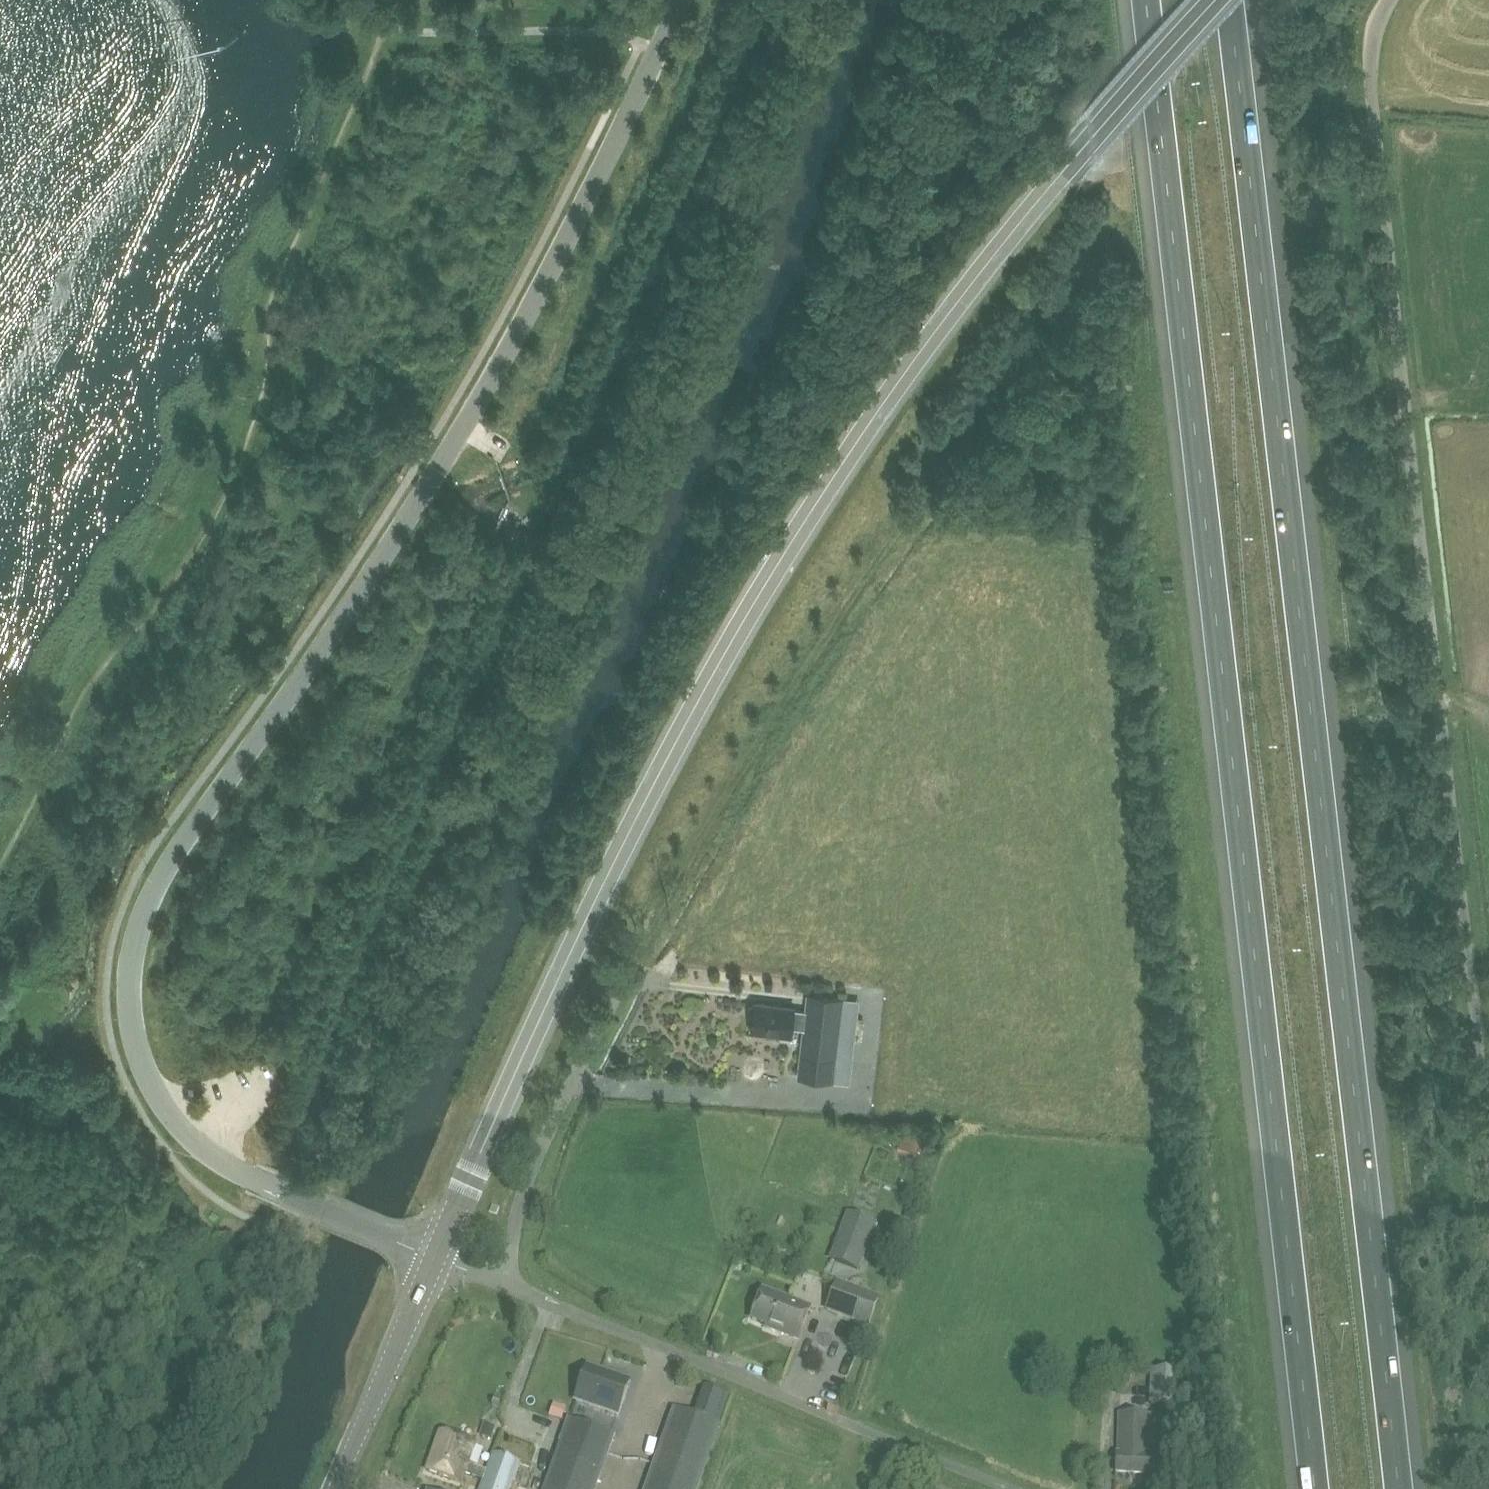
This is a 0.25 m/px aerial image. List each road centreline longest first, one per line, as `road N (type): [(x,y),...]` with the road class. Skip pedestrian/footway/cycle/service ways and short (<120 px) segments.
road 1 (tertiary): [(438,1255),(258,1181),(190,1138),(140,1060),(129,964),(171,860),(401,529),(540,290),(681,0)]
road 2 (motorway): [(1404,1488),(1231,0)]
road 3 (motorway): [(1144,0),(1310,1488)]
road 4 (tertiary): [(438,1255),(608,878),(792,539),(1011,234),(1218,0)]
road 5 (unclassified): [(1488,1220),(1370,35),(1380,0)]
road 6 (unclassified): [(1011,1488),(510,1286)]
road 7 (unclassified): [(510,1286),(525,1187),(621,985)]
road 8 (tertiary): [(334,1488),(438,1255)]

